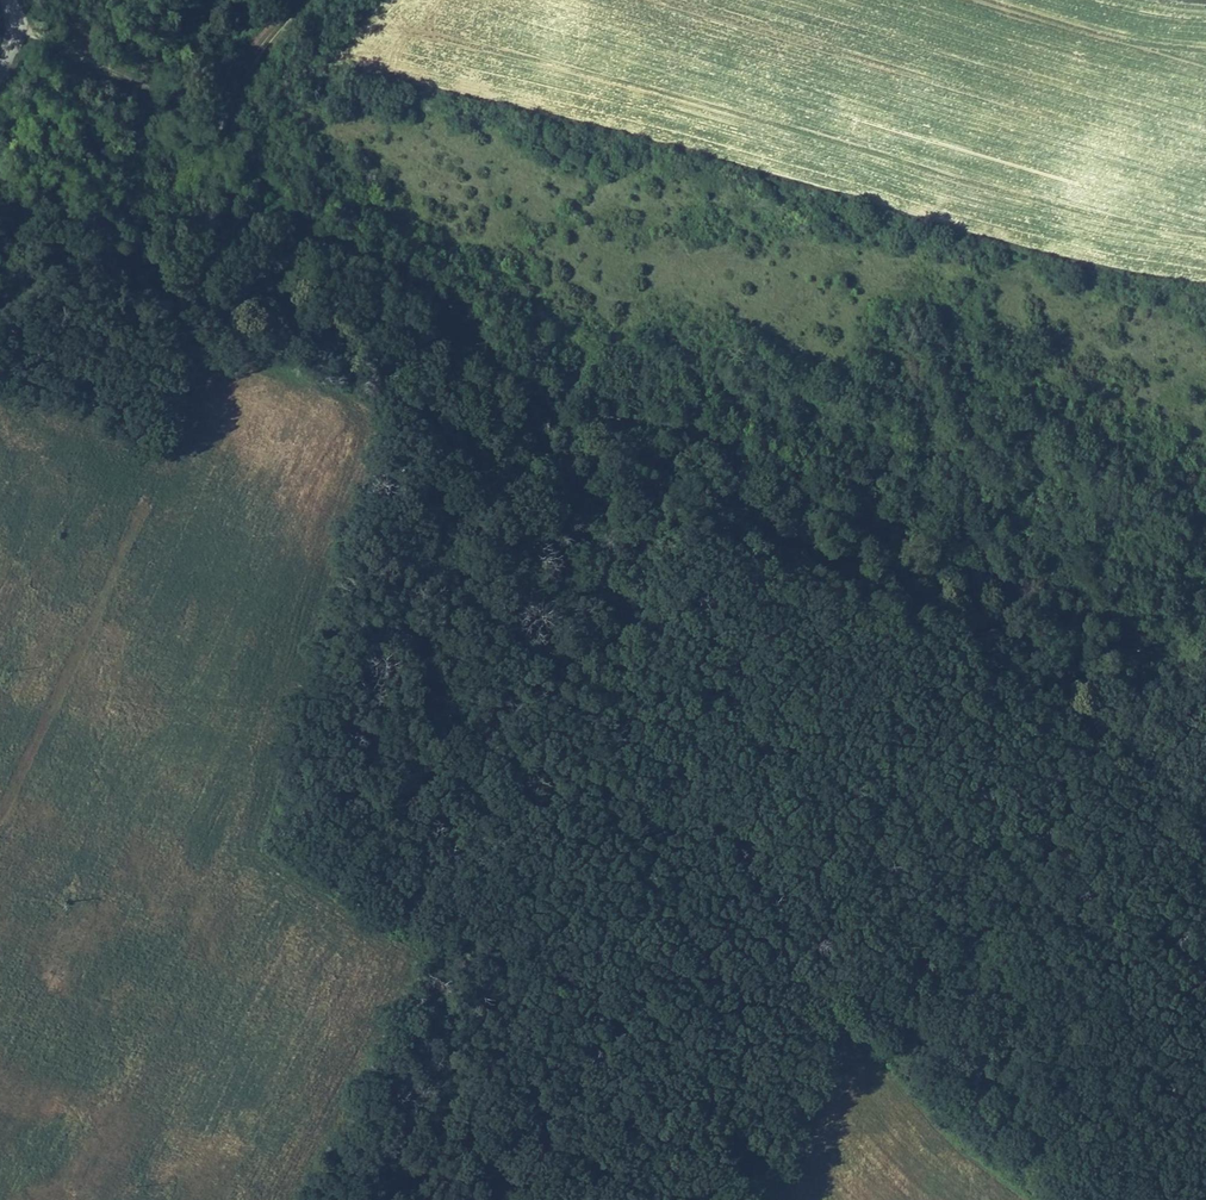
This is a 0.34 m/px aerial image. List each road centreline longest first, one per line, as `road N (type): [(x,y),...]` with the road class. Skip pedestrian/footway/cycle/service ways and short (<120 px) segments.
road 1 (track): [(204,108),(12,31)]
road 2 (track): [(298,0),(230,93),(204,108)]

